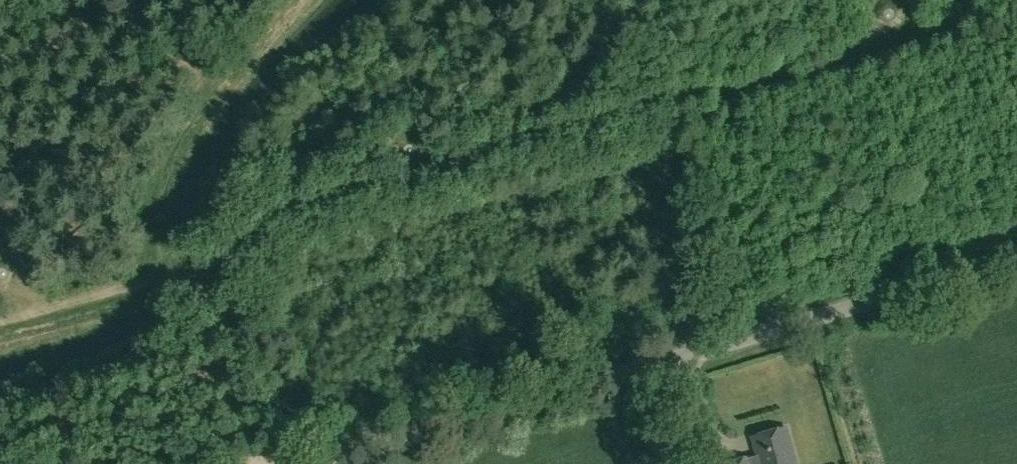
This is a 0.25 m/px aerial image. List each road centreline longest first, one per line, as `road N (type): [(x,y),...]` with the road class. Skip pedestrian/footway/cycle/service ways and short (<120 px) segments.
road 1 (unclassified): [(309,463),(1016,251)]

